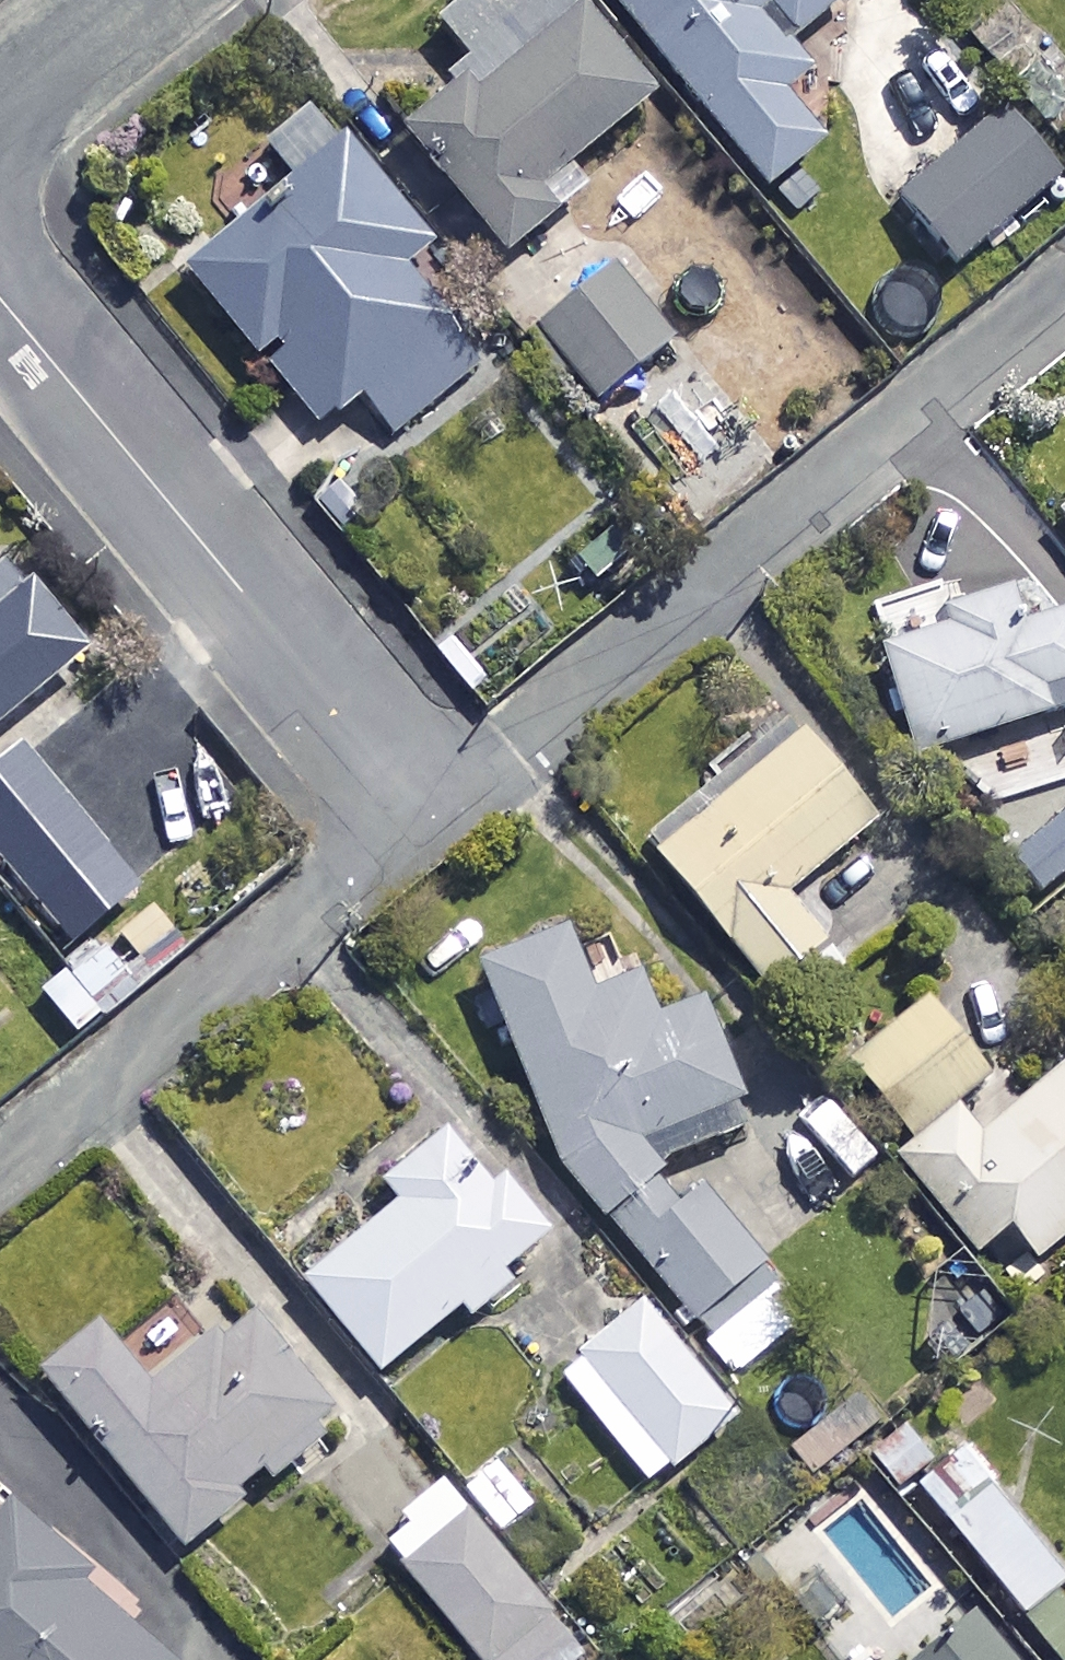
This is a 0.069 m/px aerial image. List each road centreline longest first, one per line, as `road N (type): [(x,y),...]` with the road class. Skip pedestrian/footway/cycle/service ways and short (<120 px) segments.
road 1 (residential): [(423,811),(1064,287)]
road 2 (residential): [(423,811),(0,304)]
road 3 (residential): [(0,1158),(423,811)]
road 4 (residential): [(125,0),(0,103)]

